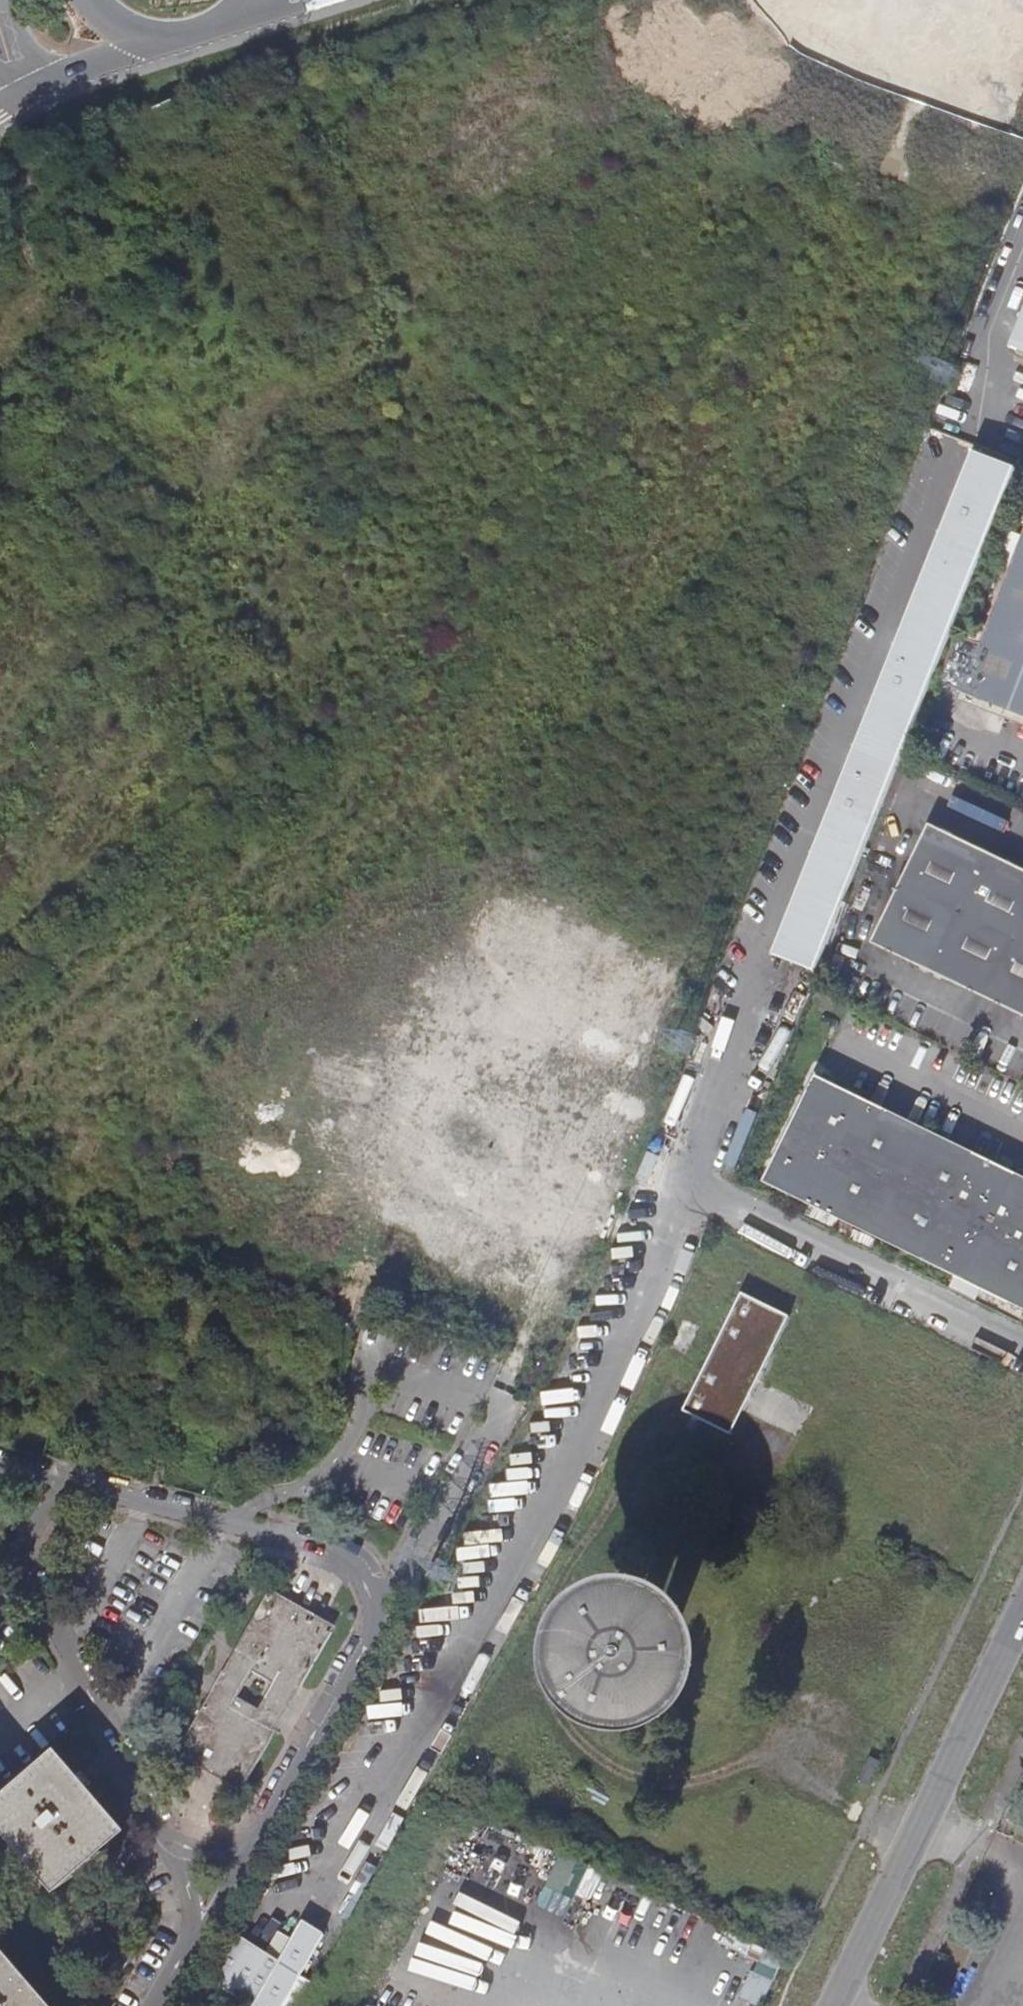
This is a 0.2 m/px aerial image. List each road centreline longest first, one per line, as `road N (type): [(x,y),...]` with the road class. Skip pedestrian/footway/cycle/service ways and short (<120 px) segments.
road 1 (residential): [(242,1851),(360,1639),(369,1613),(358,1571),(310,1545),(0,1468)]
road 2 (unclassified): [(835,2005),(1022,1617)]
road 3 (residential): [(0,1540),(23,1569),(151,1825)]
road 4 (unclassified): [(0,108),(153,37)]
road 5 (residential): [(151,1825),(190,1903),(193,1939)]

